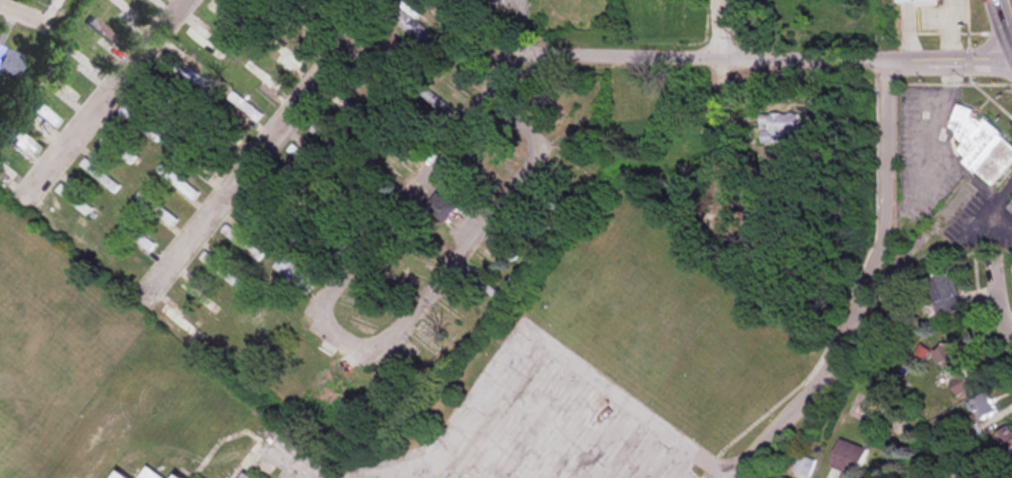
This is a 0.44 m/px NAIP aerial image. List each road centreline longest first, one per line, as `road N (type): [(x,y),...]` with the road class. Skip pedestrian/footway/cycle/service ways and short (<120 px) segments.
road 1 (residential): [(1011,62),(520,53),(435,0)]
road 2 (residential): [(151,297),(379,0)]
road 3 (residential): [(24,195),(181,0)]
road 4 (residential): [(887,232),(886,63)]

